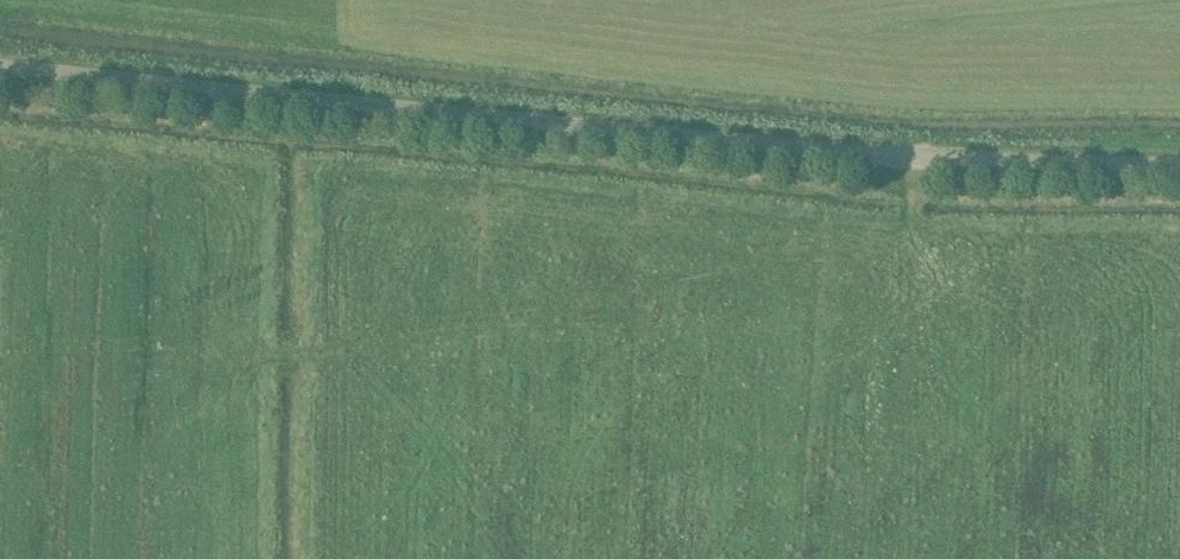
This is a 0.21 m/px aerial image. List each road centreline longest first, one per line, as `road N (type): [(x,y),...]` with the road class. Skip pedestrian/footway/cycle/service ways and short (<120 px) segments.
road 1 (unclassified): [(1179,164),(760,141),(0,63)]

